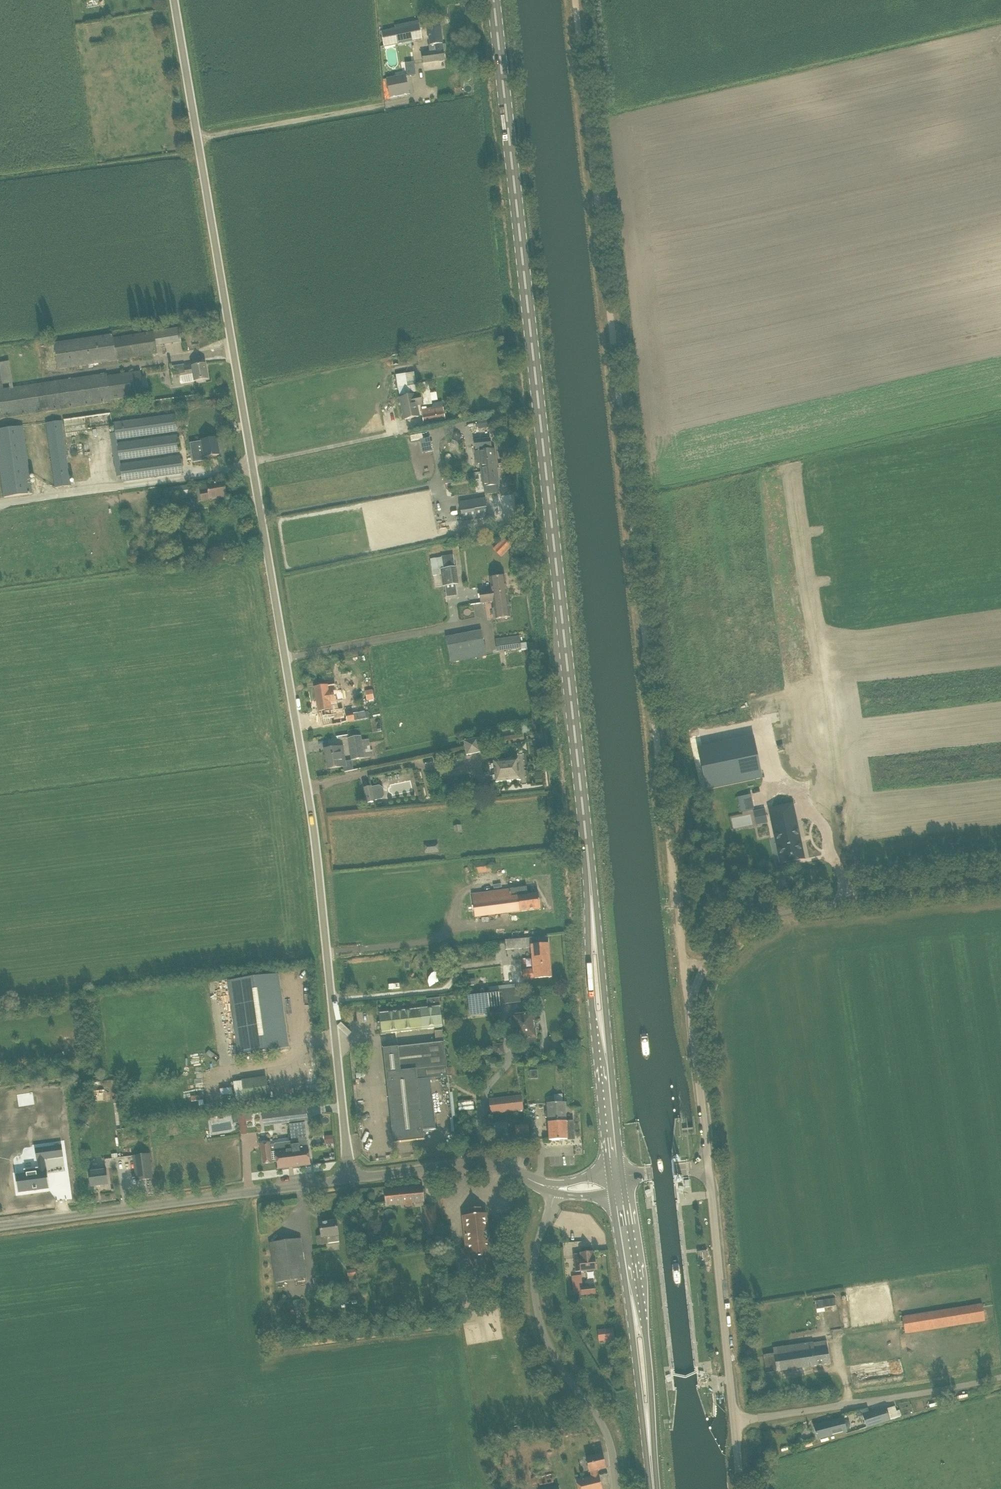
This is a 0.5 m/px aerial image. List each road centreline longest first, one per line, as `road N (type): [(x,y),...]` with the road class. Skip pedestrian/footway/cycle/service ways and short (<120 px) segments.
road 1 (unclassified): [(348,1178),(316,837),(173,0)]
road 2 (track): [(691,1009),(578,0)]
road 3 (primary): [(591,896),(494,0)]
road 4 (unclassified): [(708,1166),(691,1009),(702,970),(721,947),(764,917),(1000,885)]
road 5 (unclassified): [(0,1226),(348,1178)]
road 6 (unclassified): [(617,1488),(607,1435),(544,1335),(534,1290),(537,1247),(555,1189)]
road 7 (unclassified): [(736,1421),(1000,1376)]
road 8 (unclassified): [(736,1421),(708,1166)]
road 9 (unclassified): [(555,1189),(476,1161),(348,1178)]
road 10 (track): [(197,139),(401,103)]
road 11 (primary): [(650,1456),(649,1364),(634,1295)]
road 12 (primary): [(634,1295),(650,1456)]
road 13 (primary): [(603,1054),(607,1017),(591,896)]
road 14 (primary): [(591,896),(590,985),(603,1054)]
road 15 (primary): [(616,1177),(603,1054)]

